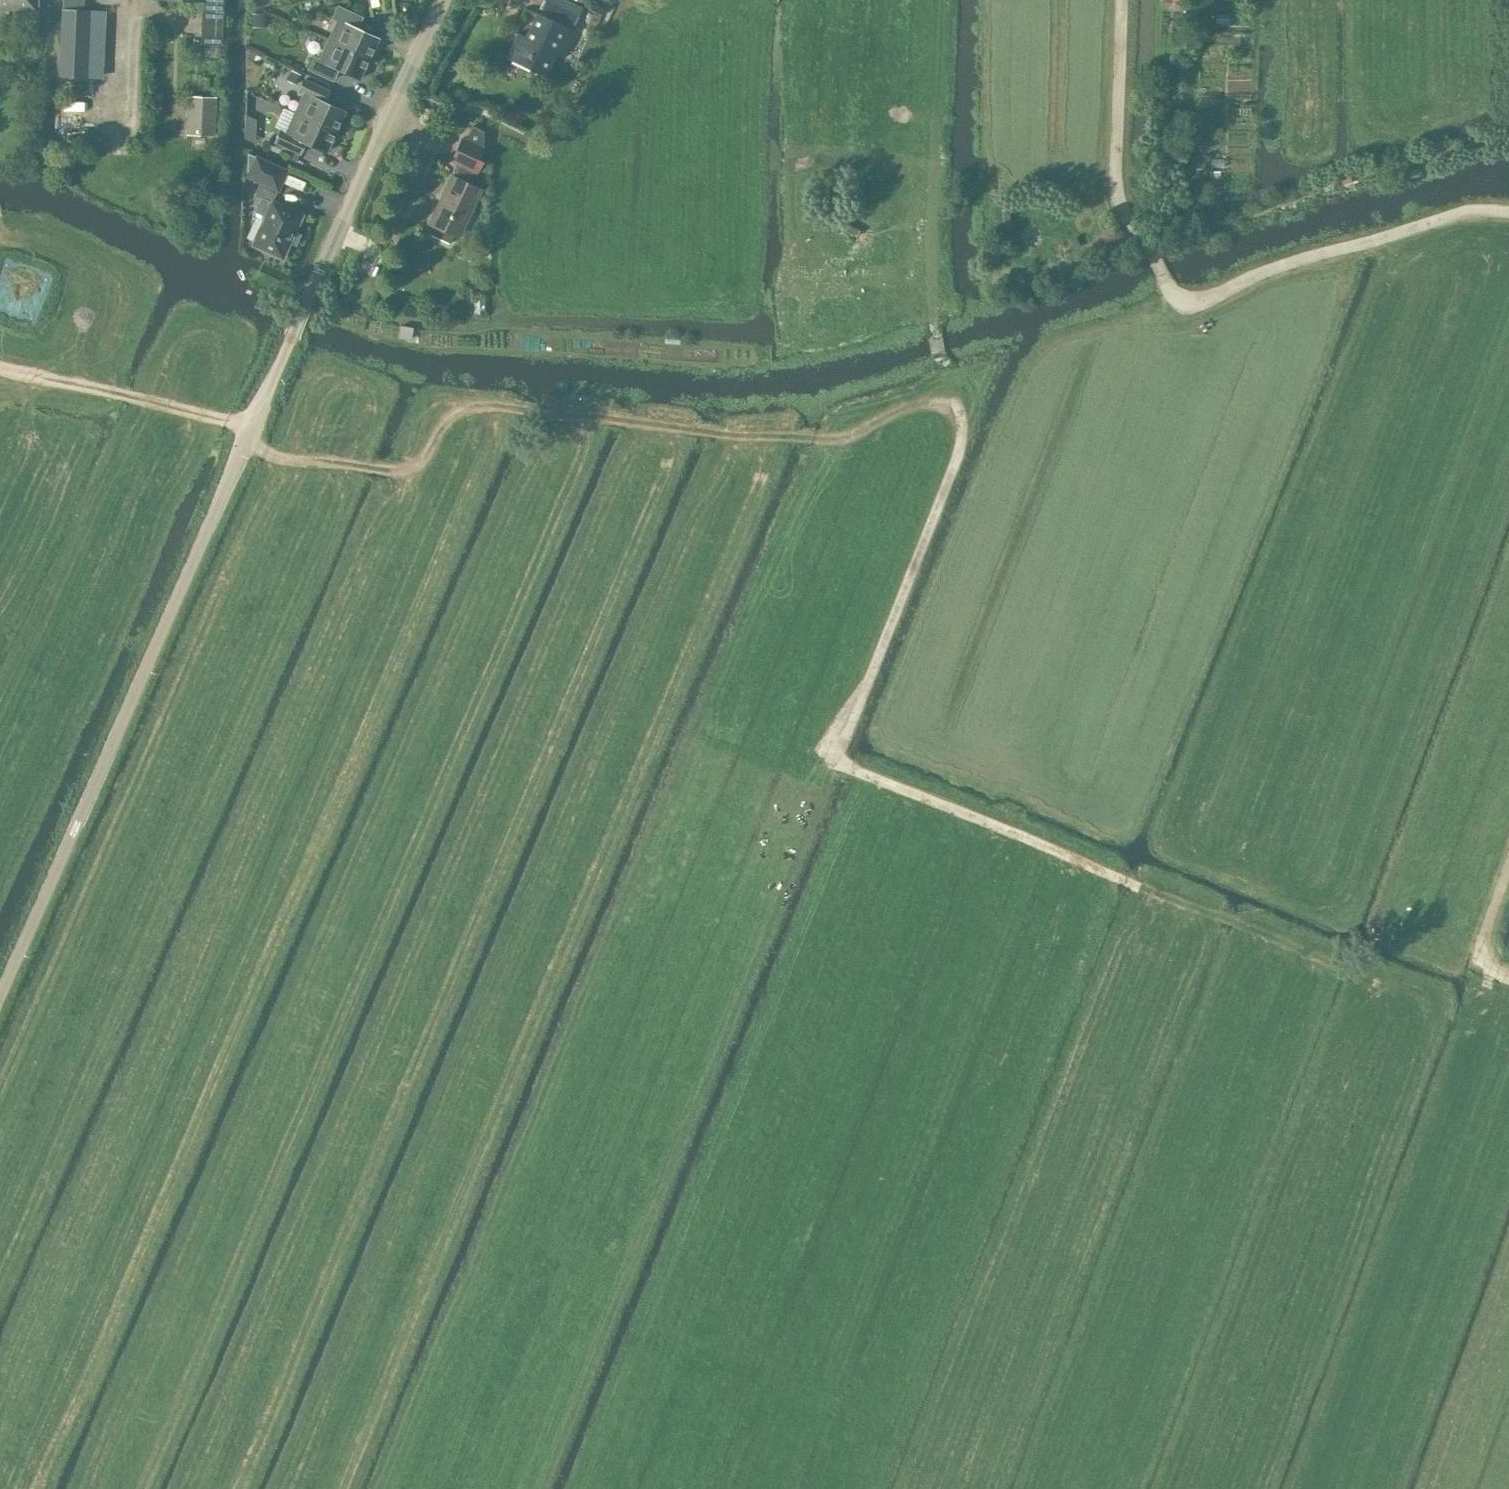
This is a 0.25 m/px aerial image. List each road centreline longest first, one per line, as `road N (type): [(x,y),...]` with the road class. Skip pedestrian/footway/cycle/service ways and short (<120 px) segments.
road 1 (track): [(1374,977),(838,757),(952,480),(965,420),(935,315),(941,0)]
road 2 (unclassified): [(0,998),(443,0)]
road 3 (track): [(953,386),(838,439),(736,437),(474,404),(446,417),(424,462),(408,470),(273,453),(230,421),(185,404),(0,375)]
road 4 (track): [(1126,0),(1122,212),(1178,296),(1485,207),(1508,212)]

